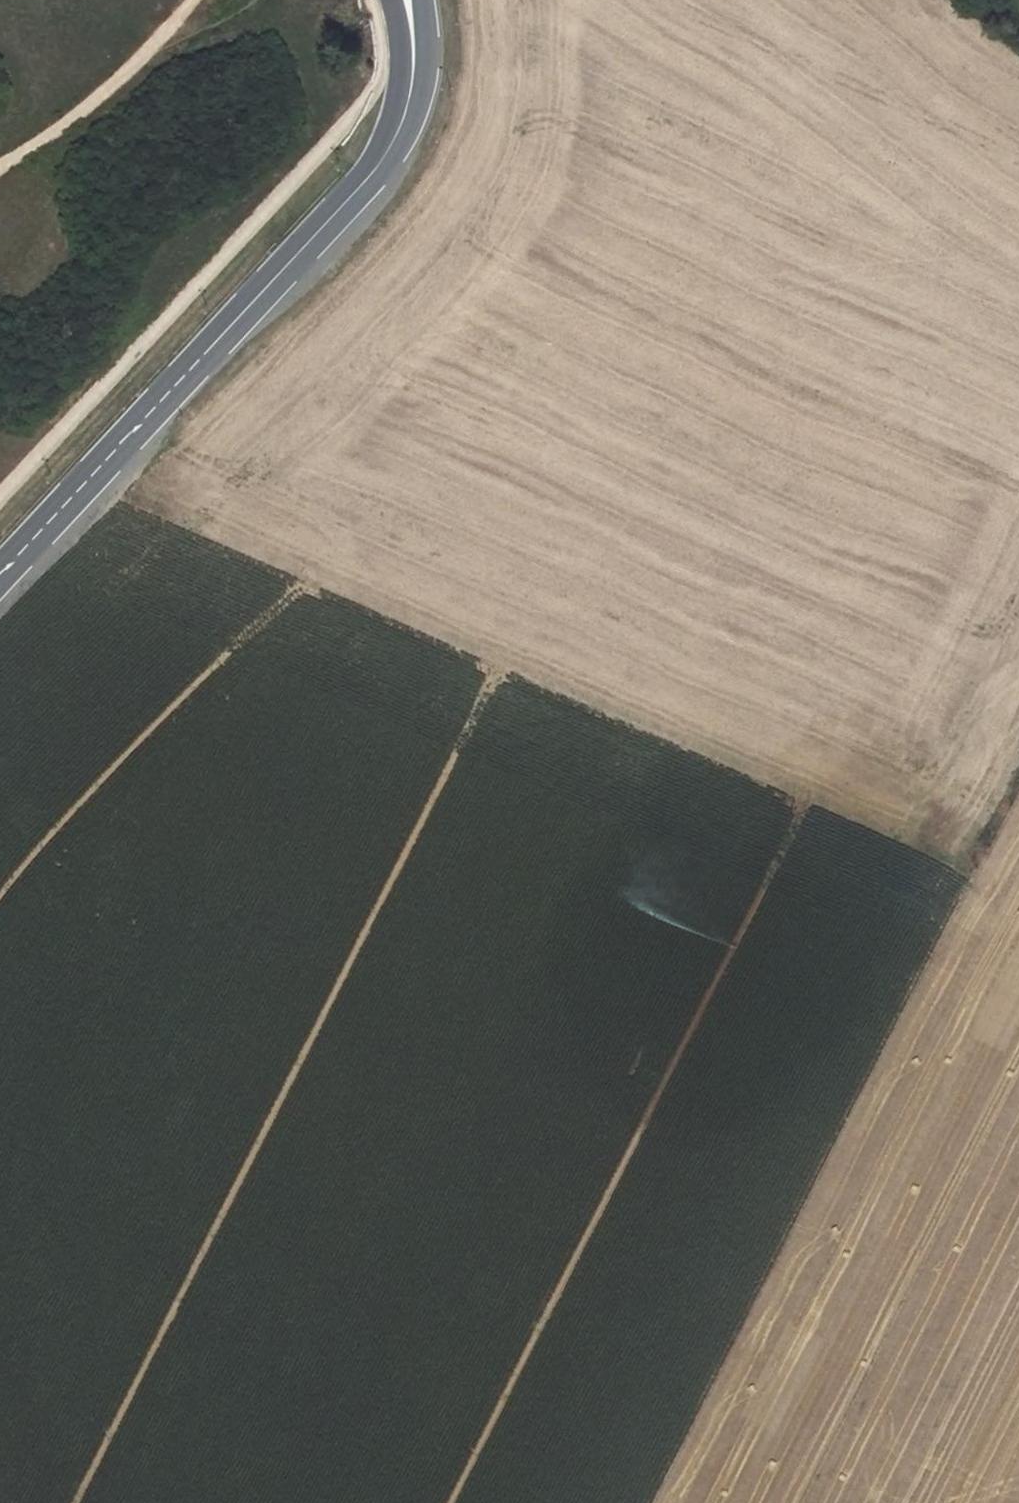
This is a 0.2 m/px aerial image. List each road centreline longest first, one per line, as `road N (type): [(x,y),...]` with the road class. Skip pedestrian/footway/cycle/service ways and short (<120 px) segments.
road 1 (unclassified): [(0,574),(366,179)]
road 2 (unclassified): [(366,179),(406,138),(428,76),(423,0)]
road 3 (unclassified): [(389,0),(400,46),(394,113),(366,179)]

